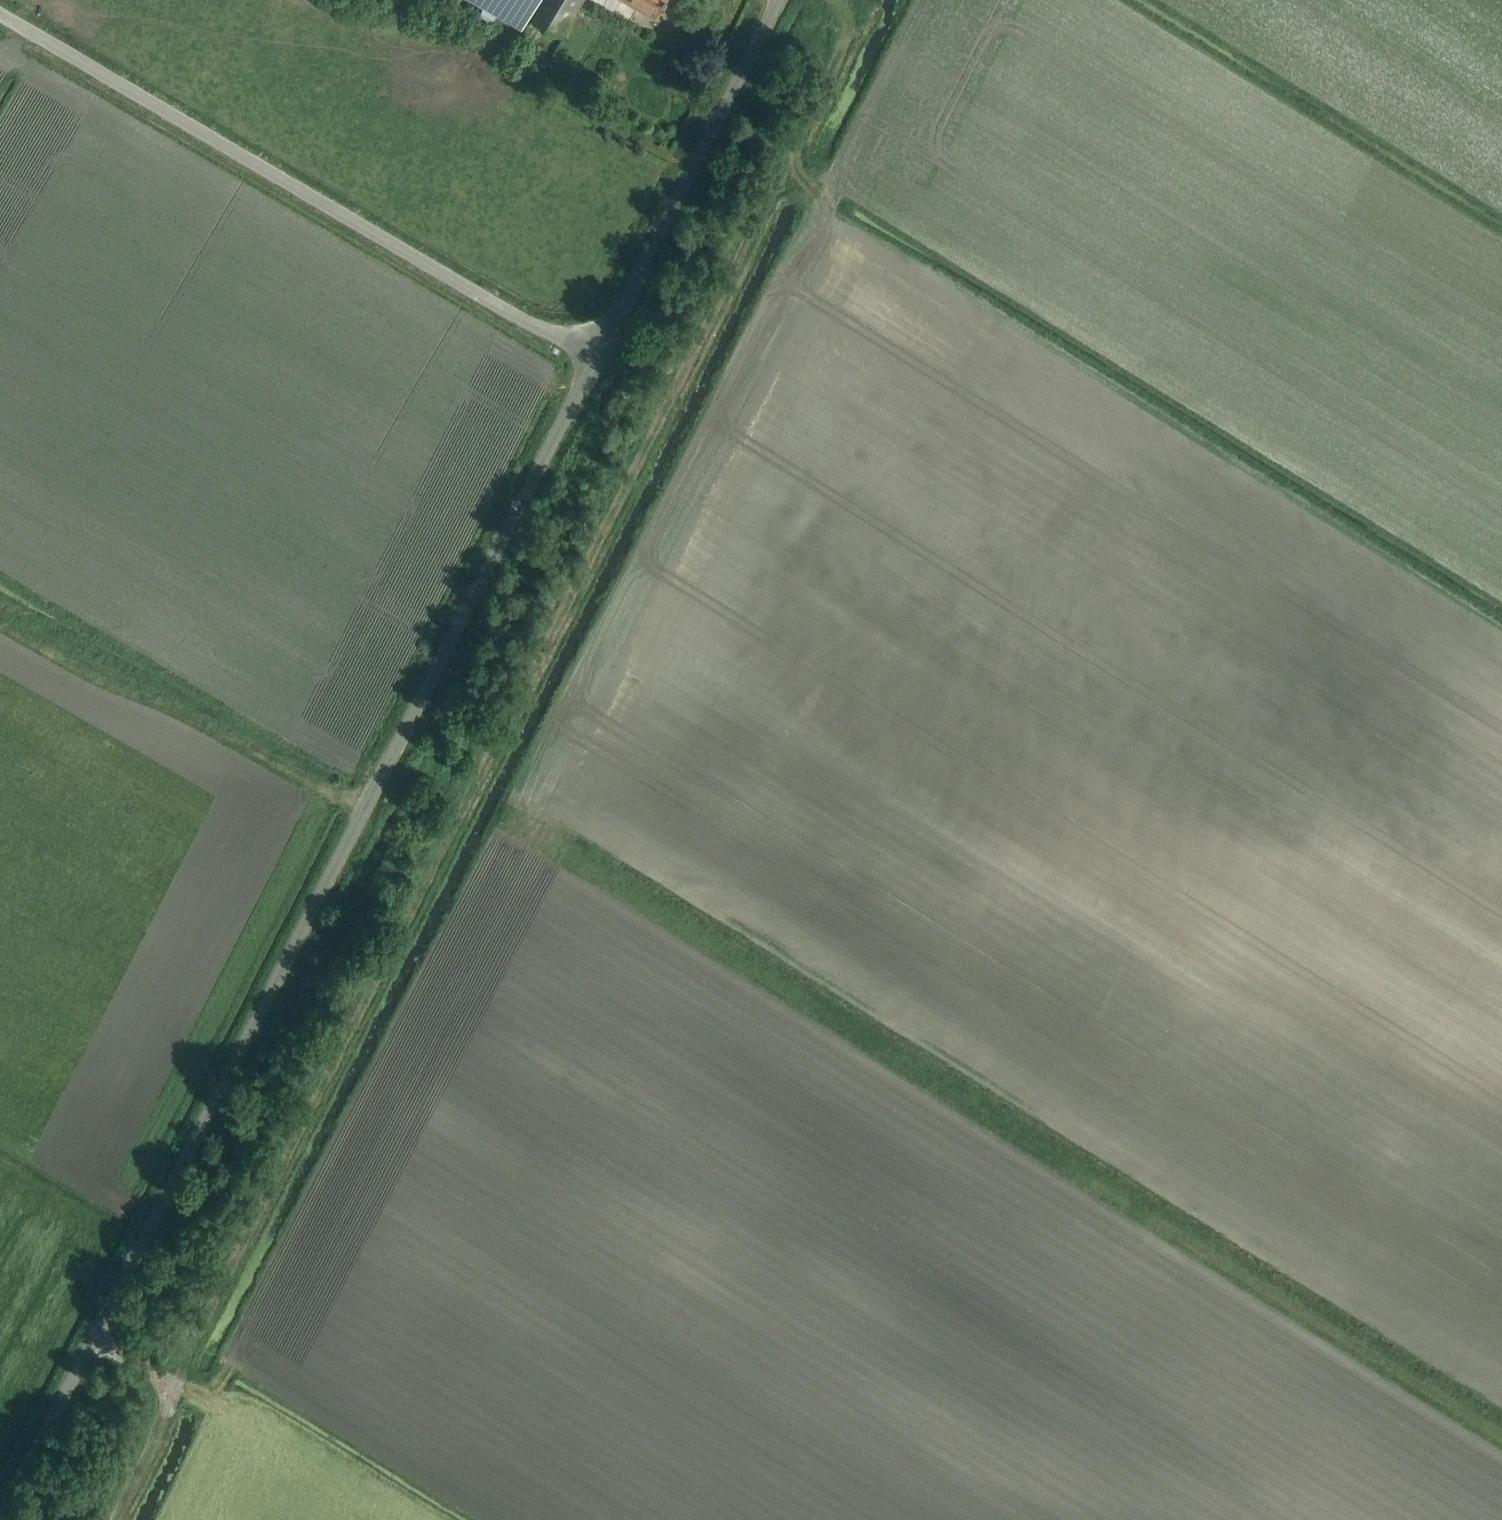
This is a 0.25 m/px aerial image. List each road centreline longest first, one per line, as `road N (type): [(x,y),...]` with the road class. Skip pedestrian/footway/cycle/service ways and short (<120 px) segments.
road 1 (unclassified): [(0,1517),(779,0)]

